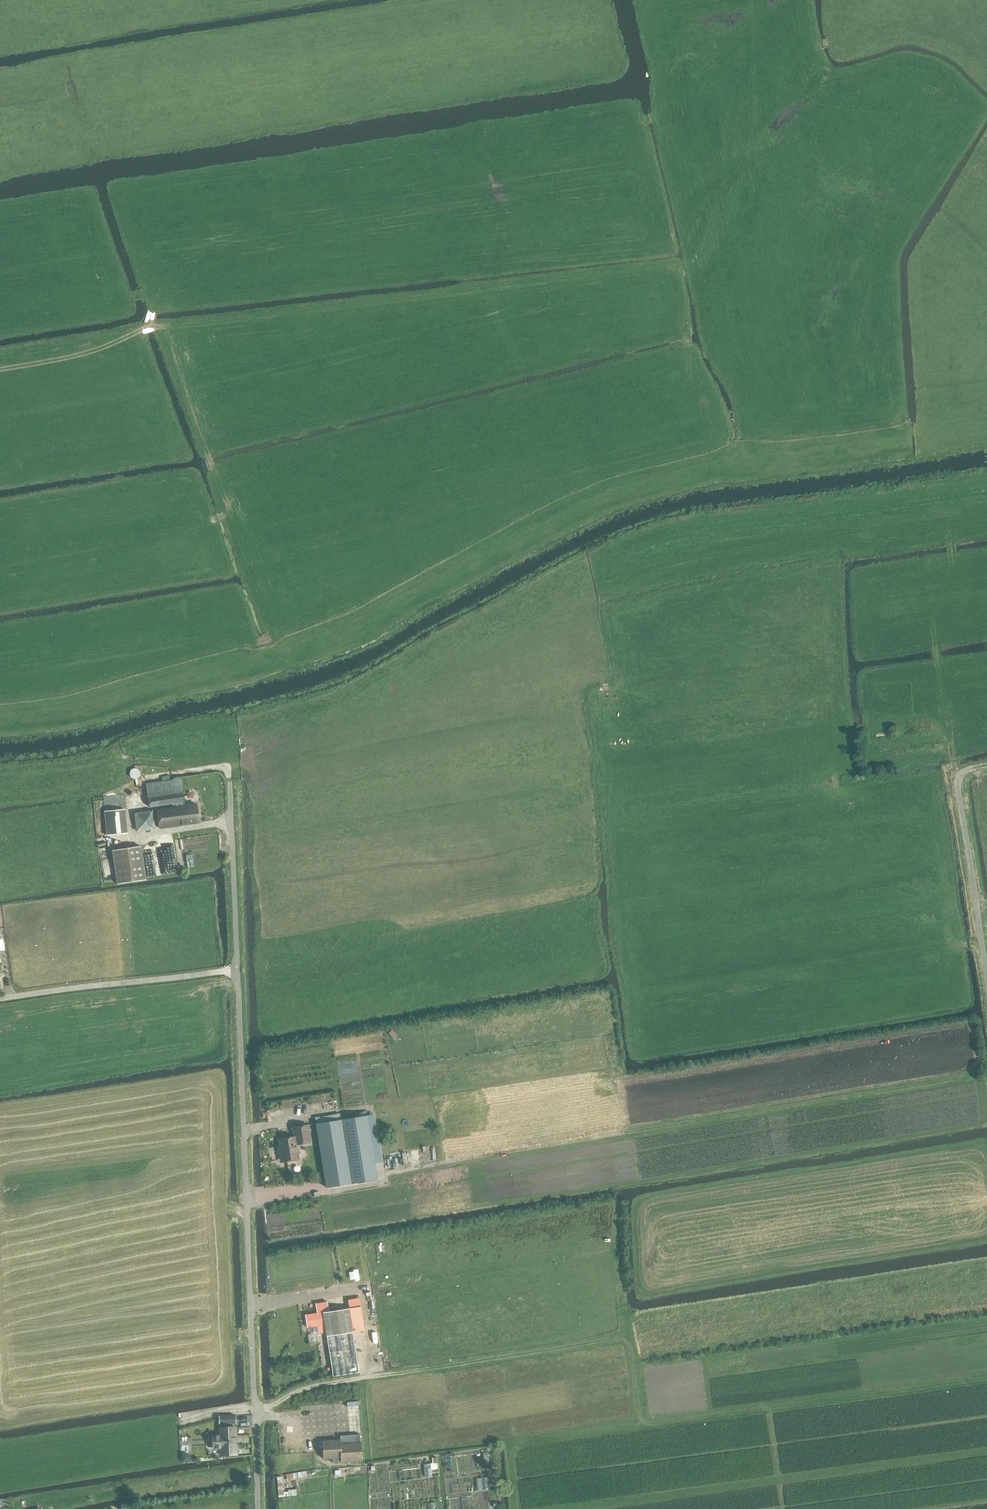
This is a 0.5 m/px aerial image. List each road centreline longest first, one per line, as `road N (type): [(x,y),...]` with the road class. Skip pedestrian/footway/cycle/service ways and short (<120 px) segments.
road 1 (track): [(254,1408),(315,1385),(620,1337),(630,1342),(646,1424),(986,1379)]
road 2 (unclassified): [(229,786),(257,1508)]
road 3 (track): [(389,1173),(958,1081),(986,1067)]
road 4 (track): [(150,325),(683,265)]
road 5 (track): [(945,492),(953,556),(937,648),(960,771)]
road 6 (track): [(986,973),(960,771),(986,766)]
road 7 (track): [(0,369),(100,348),(150,325)]

